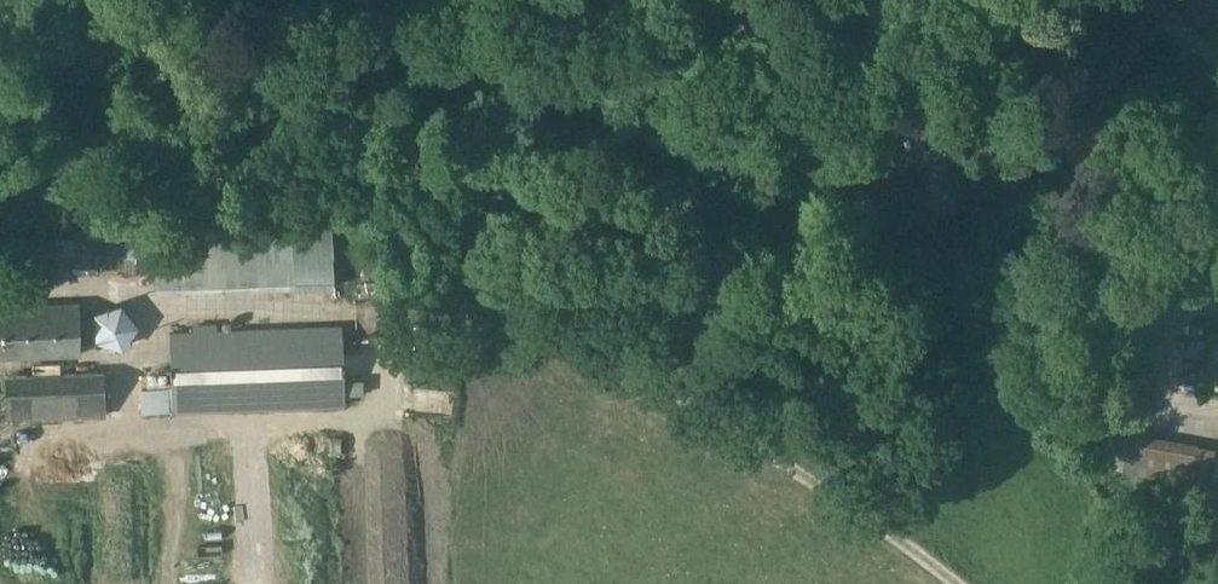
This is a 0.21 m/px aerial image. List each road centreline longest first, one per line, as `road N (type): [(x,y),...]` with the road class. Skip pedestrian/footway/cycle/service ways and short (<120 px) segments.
road 1 (track): [(0,289),(82,289),(174,314),(351,317),(573,344),(635,371),(963,583)]
road 2 (track): [(771,0),(840,59),(881,82),(926,77),(968,50),(1101,0)]

